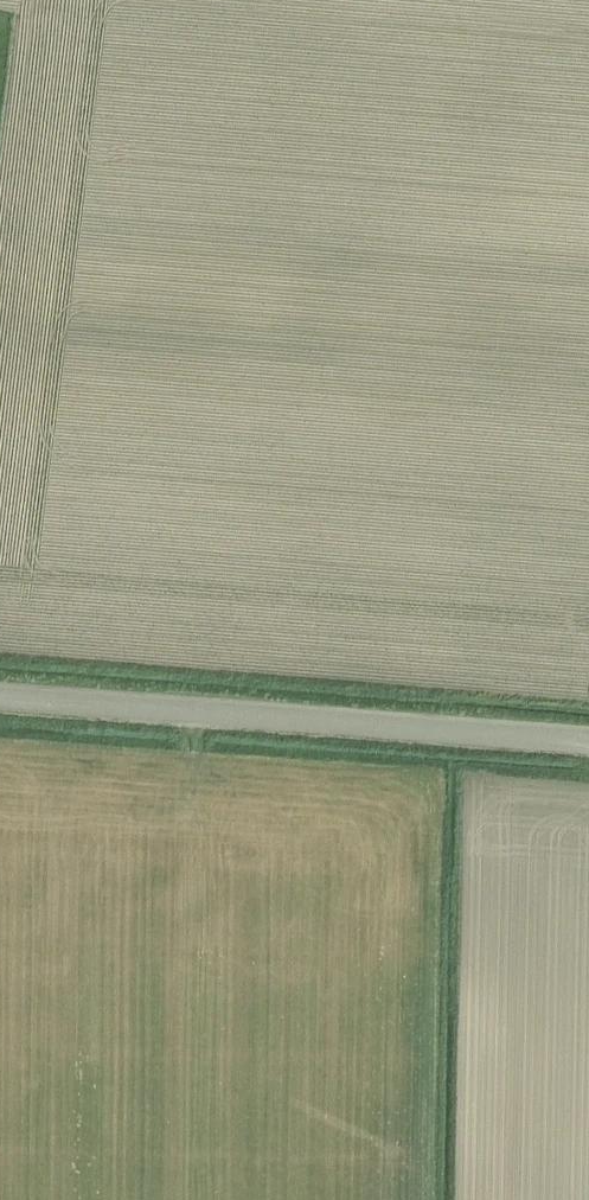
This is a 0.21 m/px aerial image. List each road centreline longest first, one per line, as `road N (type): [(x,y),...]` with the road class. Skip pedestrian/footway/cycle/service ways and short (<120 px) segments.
road 1 (tertiary): [(588,741),(0,698)]

